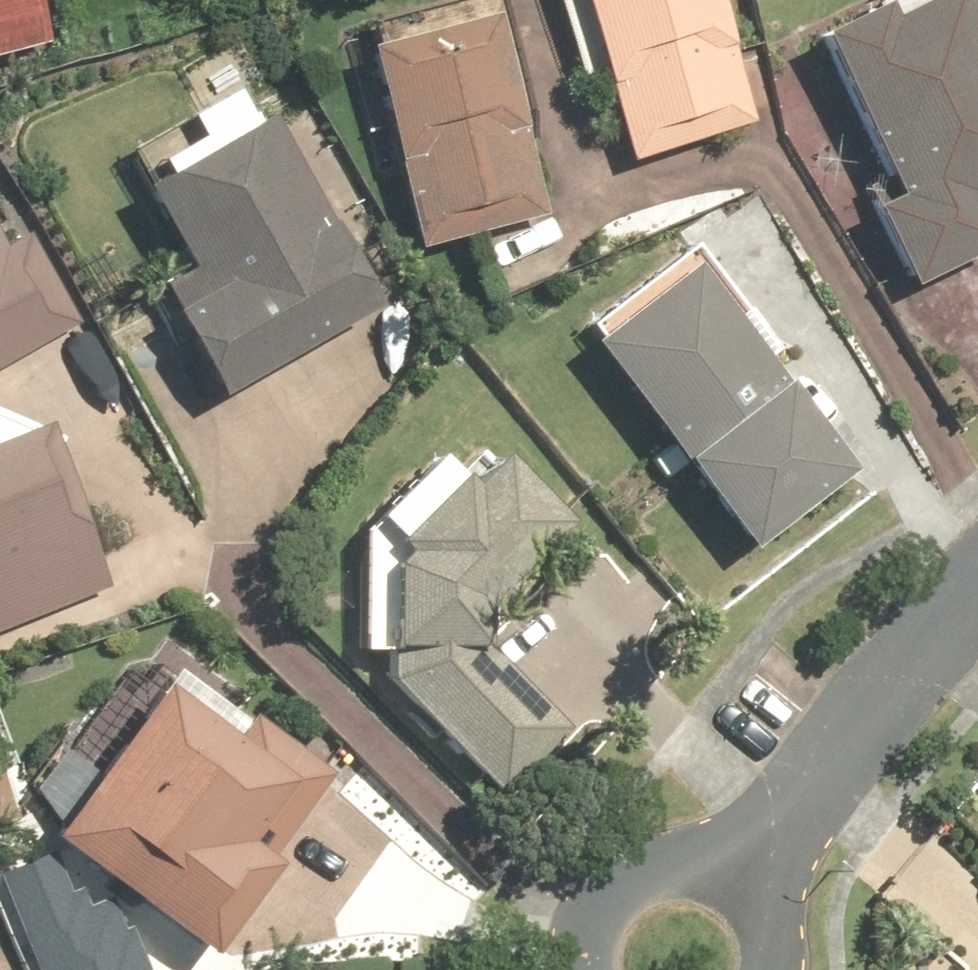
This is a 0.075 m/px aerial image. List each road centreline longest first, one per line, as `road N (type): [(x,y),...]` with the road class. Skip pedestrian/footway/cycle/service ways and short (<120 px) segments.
road 1 (residential): [(977,598),(873,710),(738,895)]
road 2 (residential): [(587,969),(585,948),(598,911),(627,882),(665,869),(704,874)]

